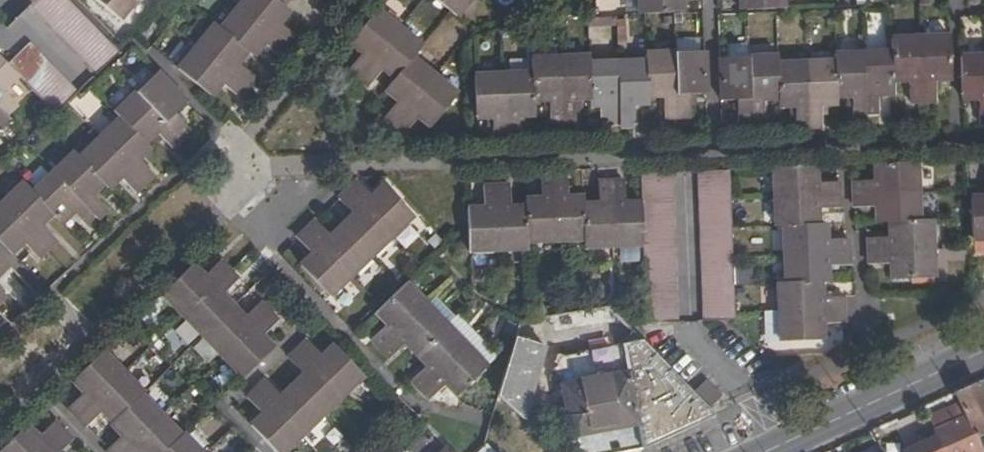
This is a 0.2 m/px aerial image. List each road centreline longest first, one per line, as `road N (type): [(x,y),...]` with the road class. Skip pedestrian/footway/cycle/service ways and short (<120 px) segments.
road 1 (residential): [(258,166),(983,147)]
road 2 (residential): [(0,425),(258,166)]
road 3 (tertiary): [(763,451),(983,348)]
road 4 (residential): [(258,166),(257,127),(359,0)]

